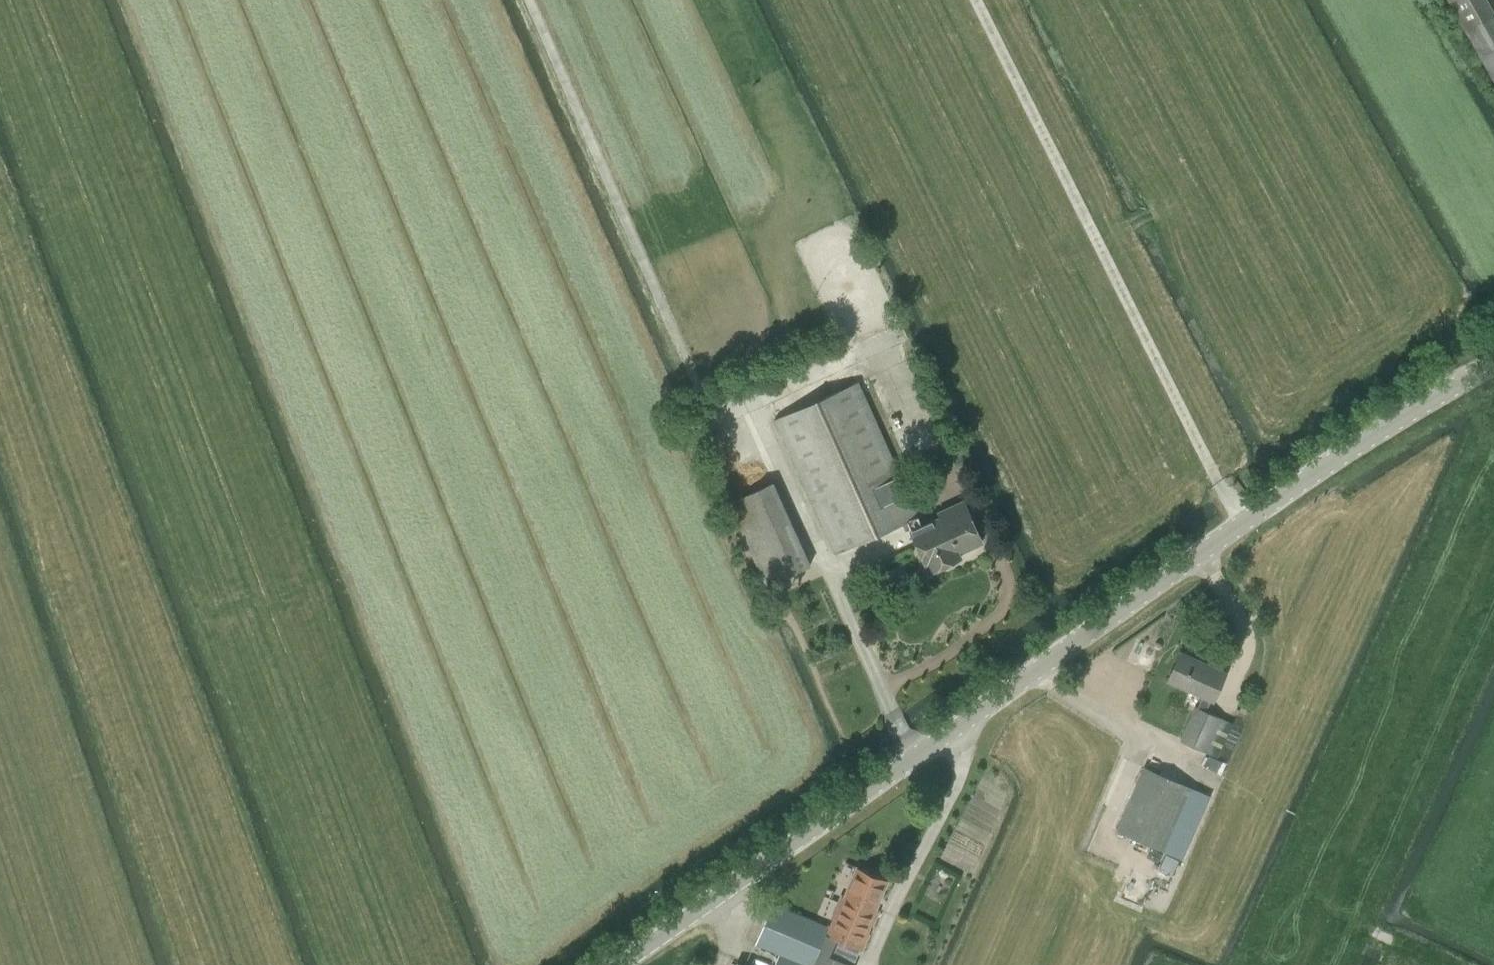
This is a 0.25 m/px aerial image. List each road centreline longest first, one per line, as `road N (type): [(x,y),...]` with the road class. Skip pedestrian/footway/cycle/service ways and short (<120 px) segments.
road 1 (tertiary): [(620,964),(1330,463),(1493,363)]
road 2 (track): [(912,758),(757,418),(708,434),(520,0)]
road 3 (track): [(965,721),(961,775),(870,964)]

